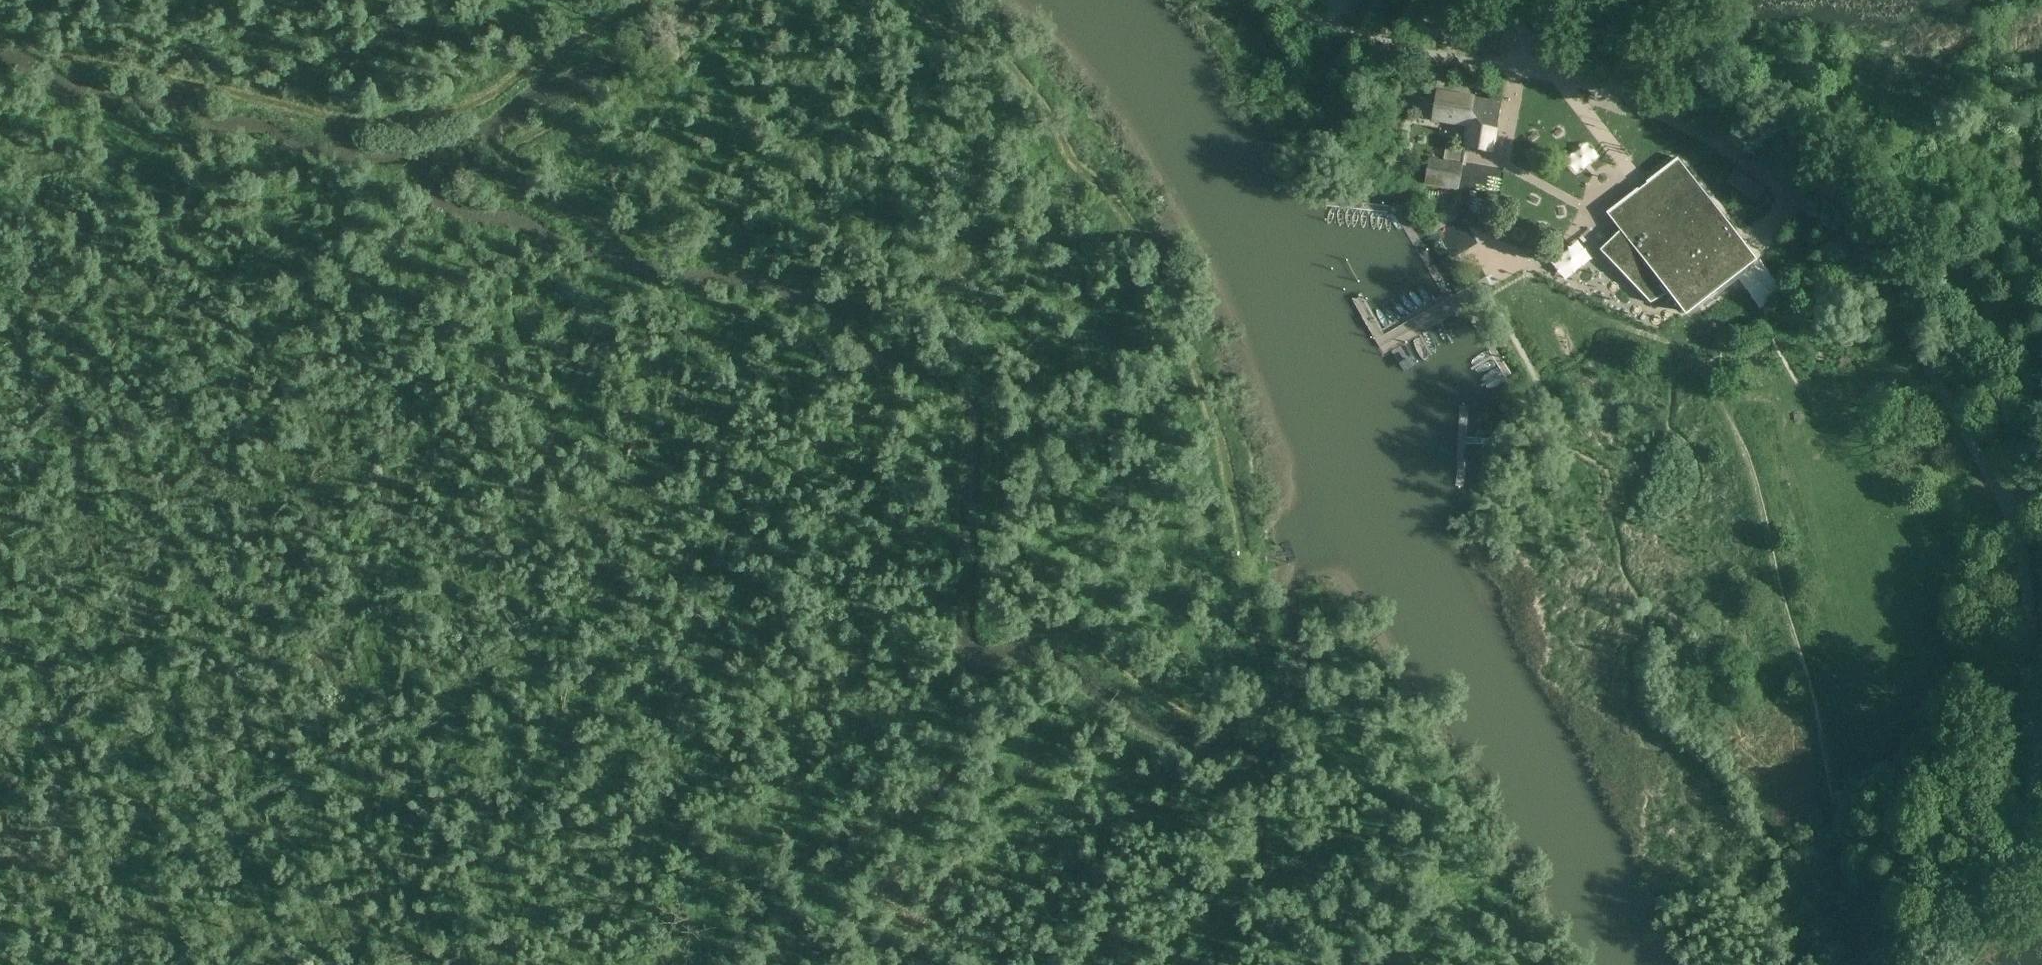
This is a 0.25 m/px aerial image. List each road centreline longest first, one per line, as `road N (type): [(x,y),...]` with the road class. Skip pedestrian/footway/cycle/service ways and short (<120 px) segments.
road 1 (unclassified): [(1860,265),(1805,207),(1745,162),(1635,103),(1557,76),(1365,42),(1281,0)]

